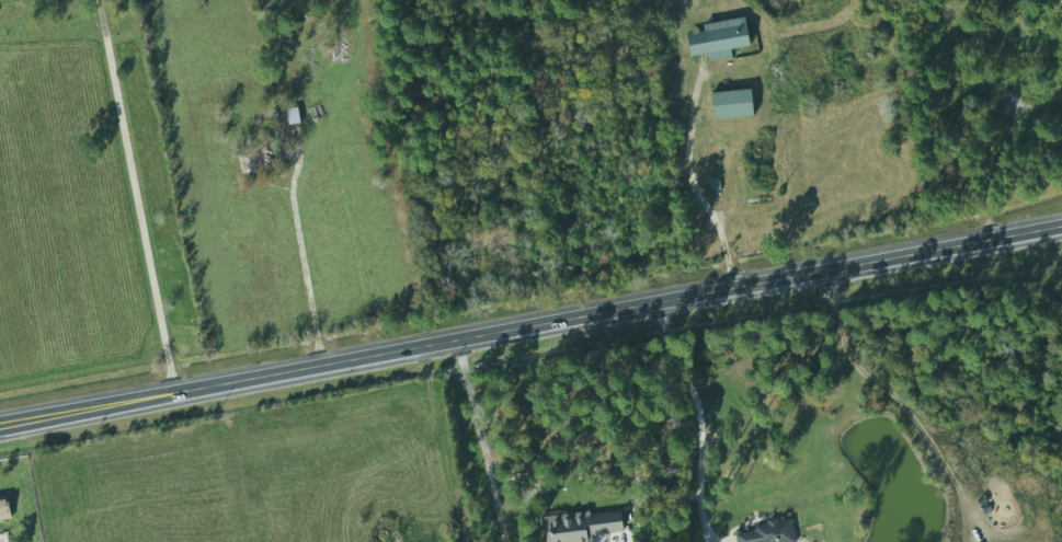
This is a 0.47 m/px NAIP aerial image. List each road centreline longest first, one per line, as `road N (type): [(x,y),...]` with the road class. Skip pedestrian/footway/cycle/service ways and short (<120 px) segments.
road 1 (secondary): [(0,431),(1061,229)]
road 2 (residential): [(187,396),(107,0)]
road 3 (residential): [(329,369),(306,188),(312,130)]
road 4 (residential): [(735,290),(688,166),(697,62)]

